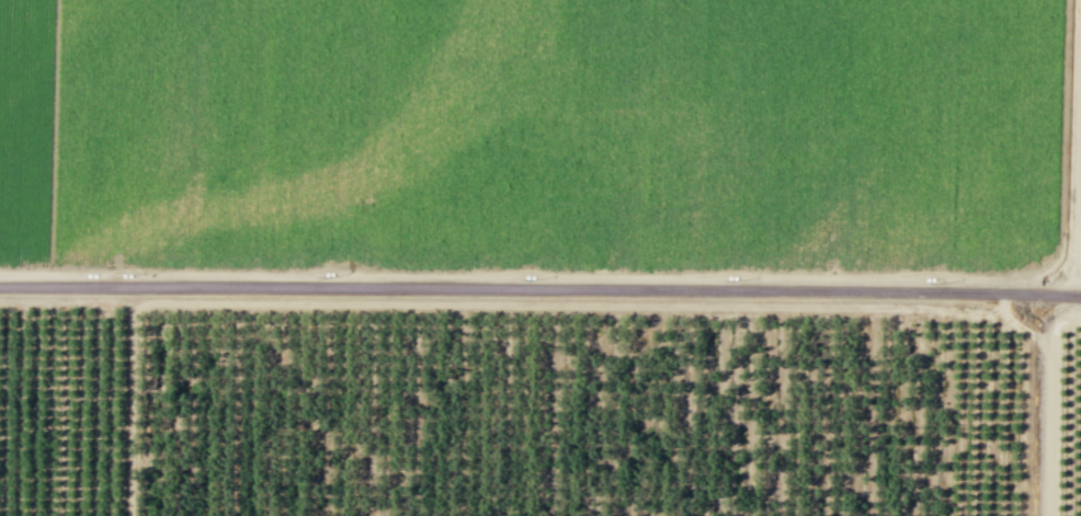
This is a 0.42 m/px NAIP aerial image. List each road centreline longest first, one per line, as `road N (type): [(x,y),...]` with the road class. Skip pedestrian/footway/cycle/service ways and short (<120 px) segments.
road 1 (track): [(1066,0),(1059,254),(1025,277),(0,273)]
road 2 (residential): [(0,284),(1080,294)]
road 3 (track): [(133,301),(1000,309),(1050,352)]
road 4 (track): [(128,515),(133,301),(0,301)]
road 5 (track): [(1080,29),(1076,294)]
road 6 (track): [(1021,515),(1024,326)]
road 7 (track): [(1050,352),(1049,515)]

